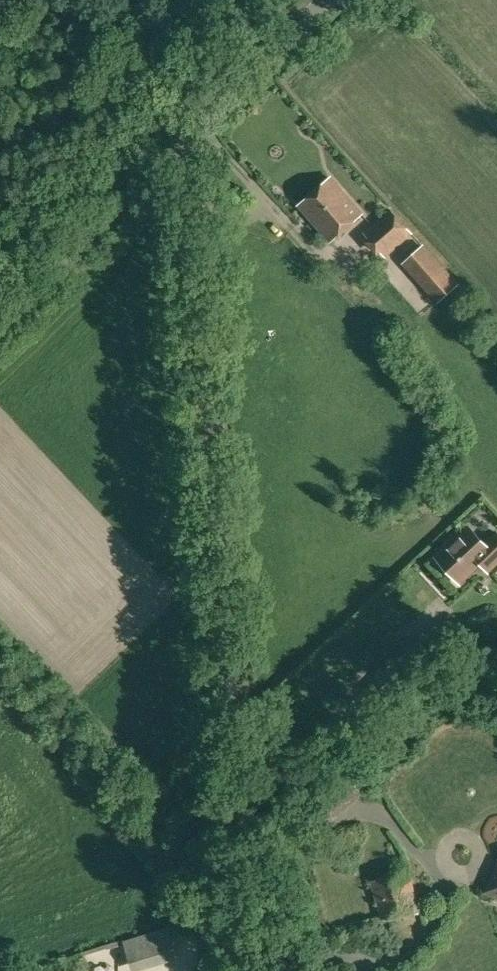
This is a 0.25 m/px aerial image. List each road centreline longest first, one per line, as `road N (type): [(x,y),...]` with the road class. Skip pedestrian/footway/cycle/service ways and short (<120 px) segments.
road 1 (track): [(257,851),(176,149)]
road 2 (unclassified): [(0,318),(331,0)]
road 3 (track): [(289,970),(257,851)]

